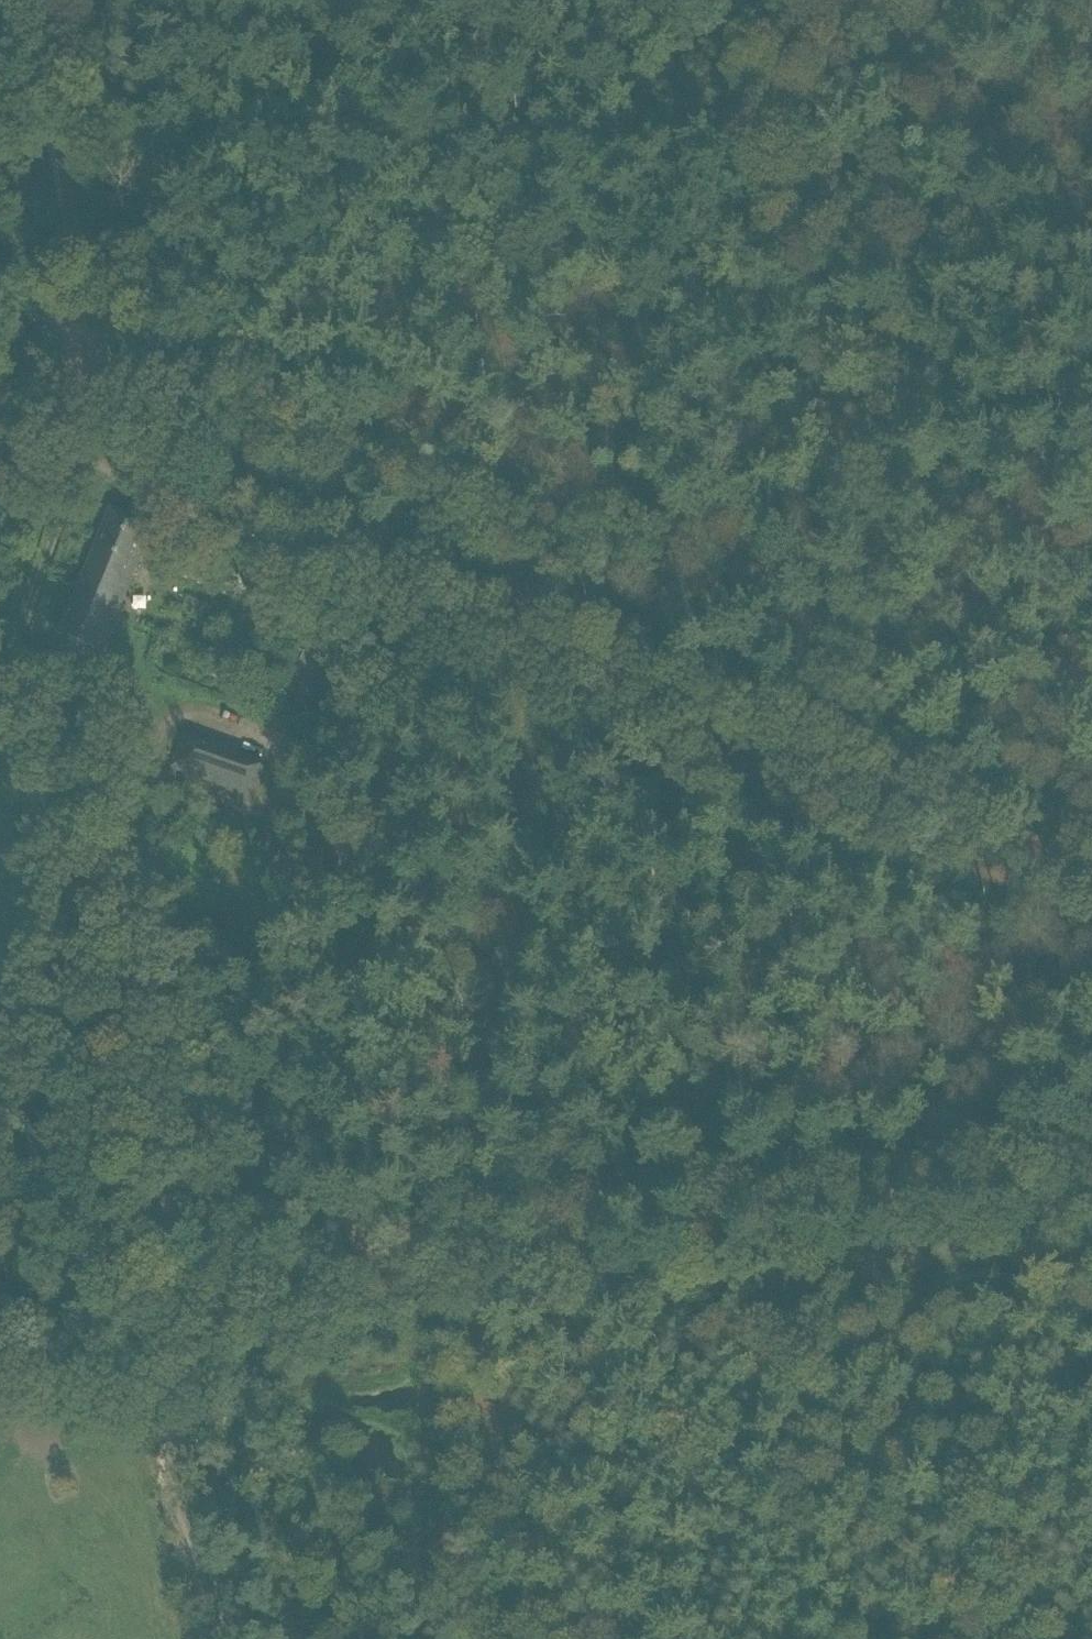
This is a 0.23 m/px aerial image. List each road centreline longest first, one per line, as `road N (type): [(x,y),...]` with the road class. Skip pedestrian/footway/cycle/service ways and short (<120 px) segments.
road 1 (track): [(510,643),(1091,883)]
road 2 (unclassified): [(396,594),(0,424)]
road 3 (track): [(157,1407),(168,1510),(218,1638)]
road 4 (track): [(396,594),(510,643)]

